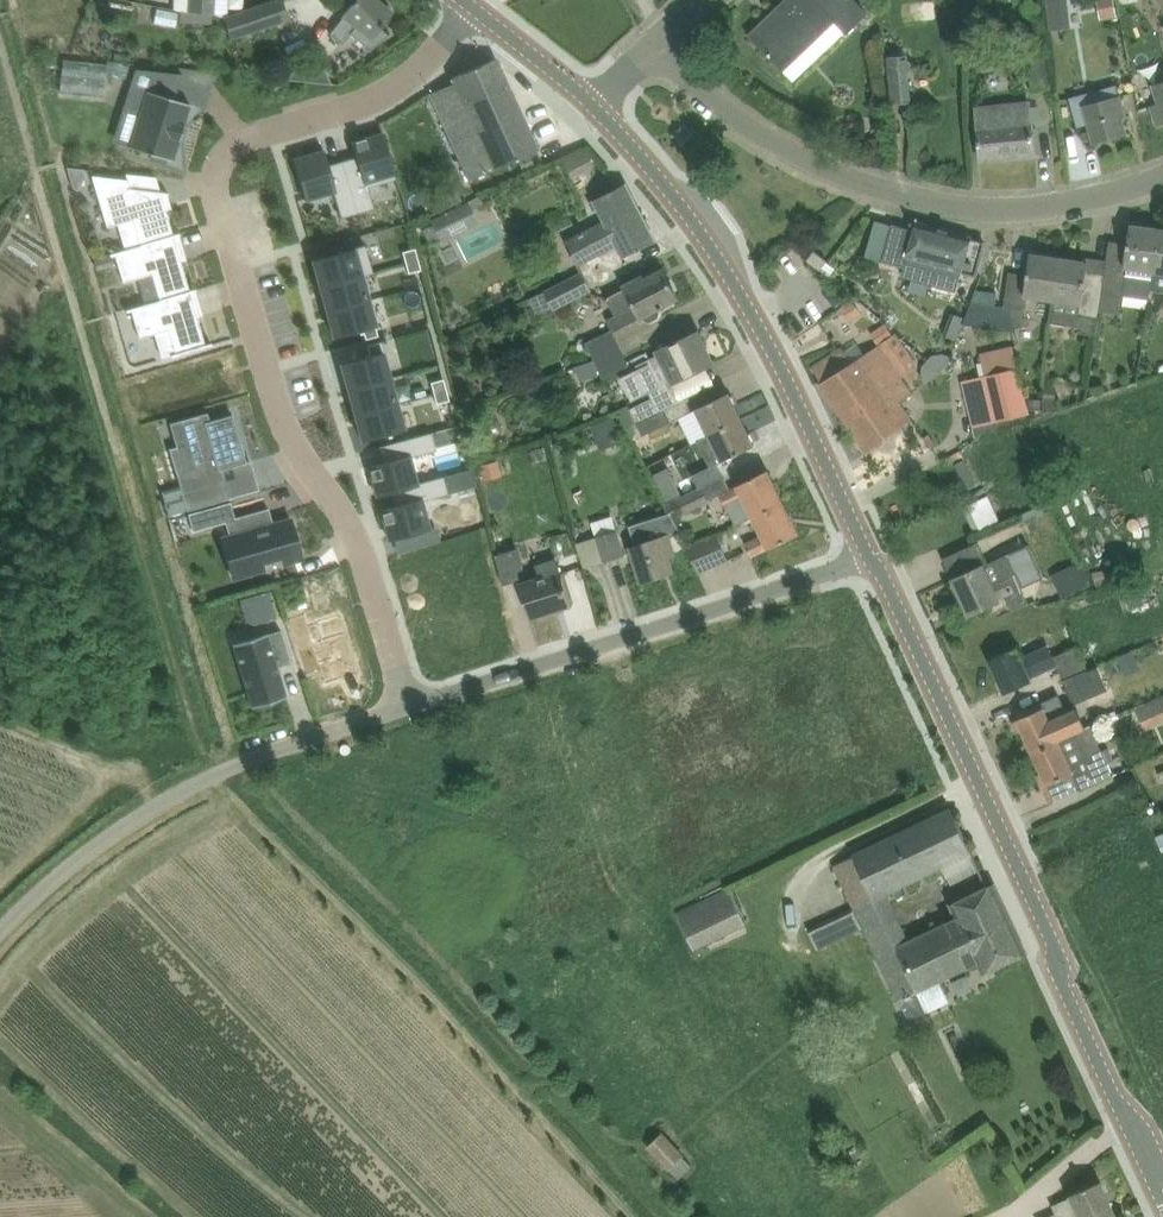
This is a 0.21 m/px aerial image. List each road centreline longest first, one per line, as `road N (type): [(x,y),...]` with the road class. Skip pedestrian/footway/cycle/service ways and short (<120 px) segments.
road 1 (residential): [(410,705),(362,558),(300,461),(267,371),(220,185),(253,142),(357,114),(402,87),(440,57),(475,8)]
road 2 (tertiary): [(1162,1190),(872,555)]
road 3 (residential): [(649,41),(705,97),(854,181),(905,195),(988,205),(1065,202),(1162,177)]
road 4 (tertiary): [(872,555),(743,295),(649,162),(590,99)]
road 5 (residential): [(410,705),(872,555)]
road 6 (unclassified): [(0,942),(68,875),(158,810),(250,761)]
road 7 (residential): [(250,761),(410,705)]
road 8 (tertiary): [(590,99),(475,8)]

